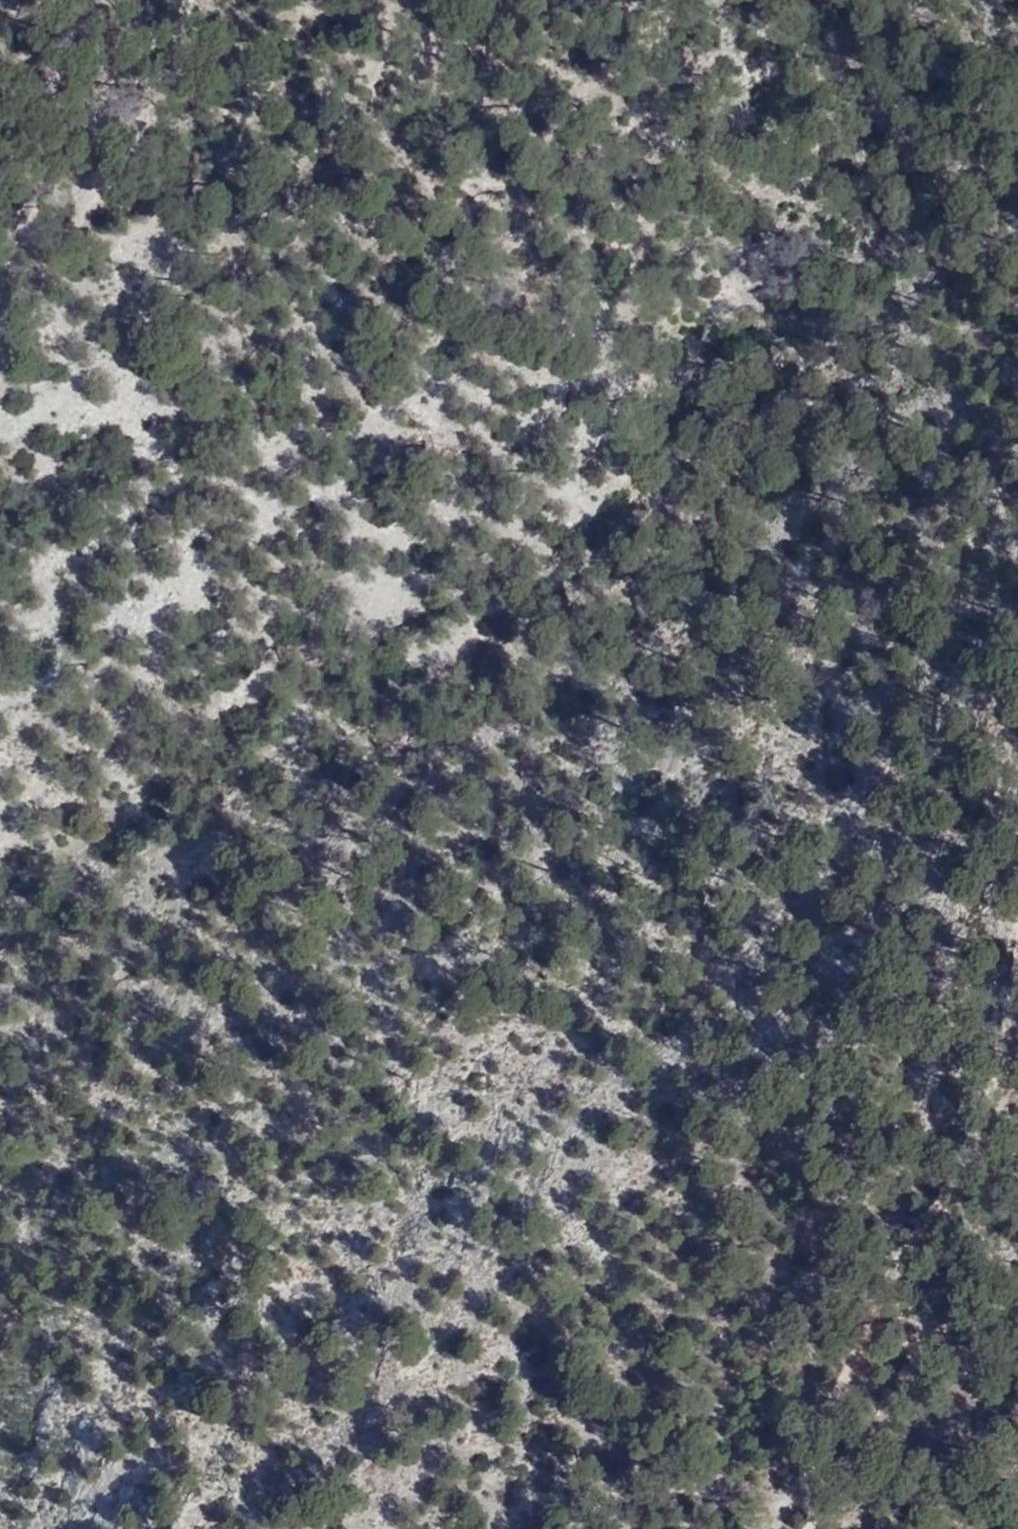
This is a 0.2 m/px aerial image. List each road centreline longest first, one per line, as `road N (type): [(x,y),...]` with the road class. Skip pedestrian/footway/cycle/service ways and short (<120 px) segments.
road 1 (track): [(1017,916),(993,1045),(869,1353)]
road 2 (track): [(1017,1306),(942,1321),(869,1353),(804,1528)]

